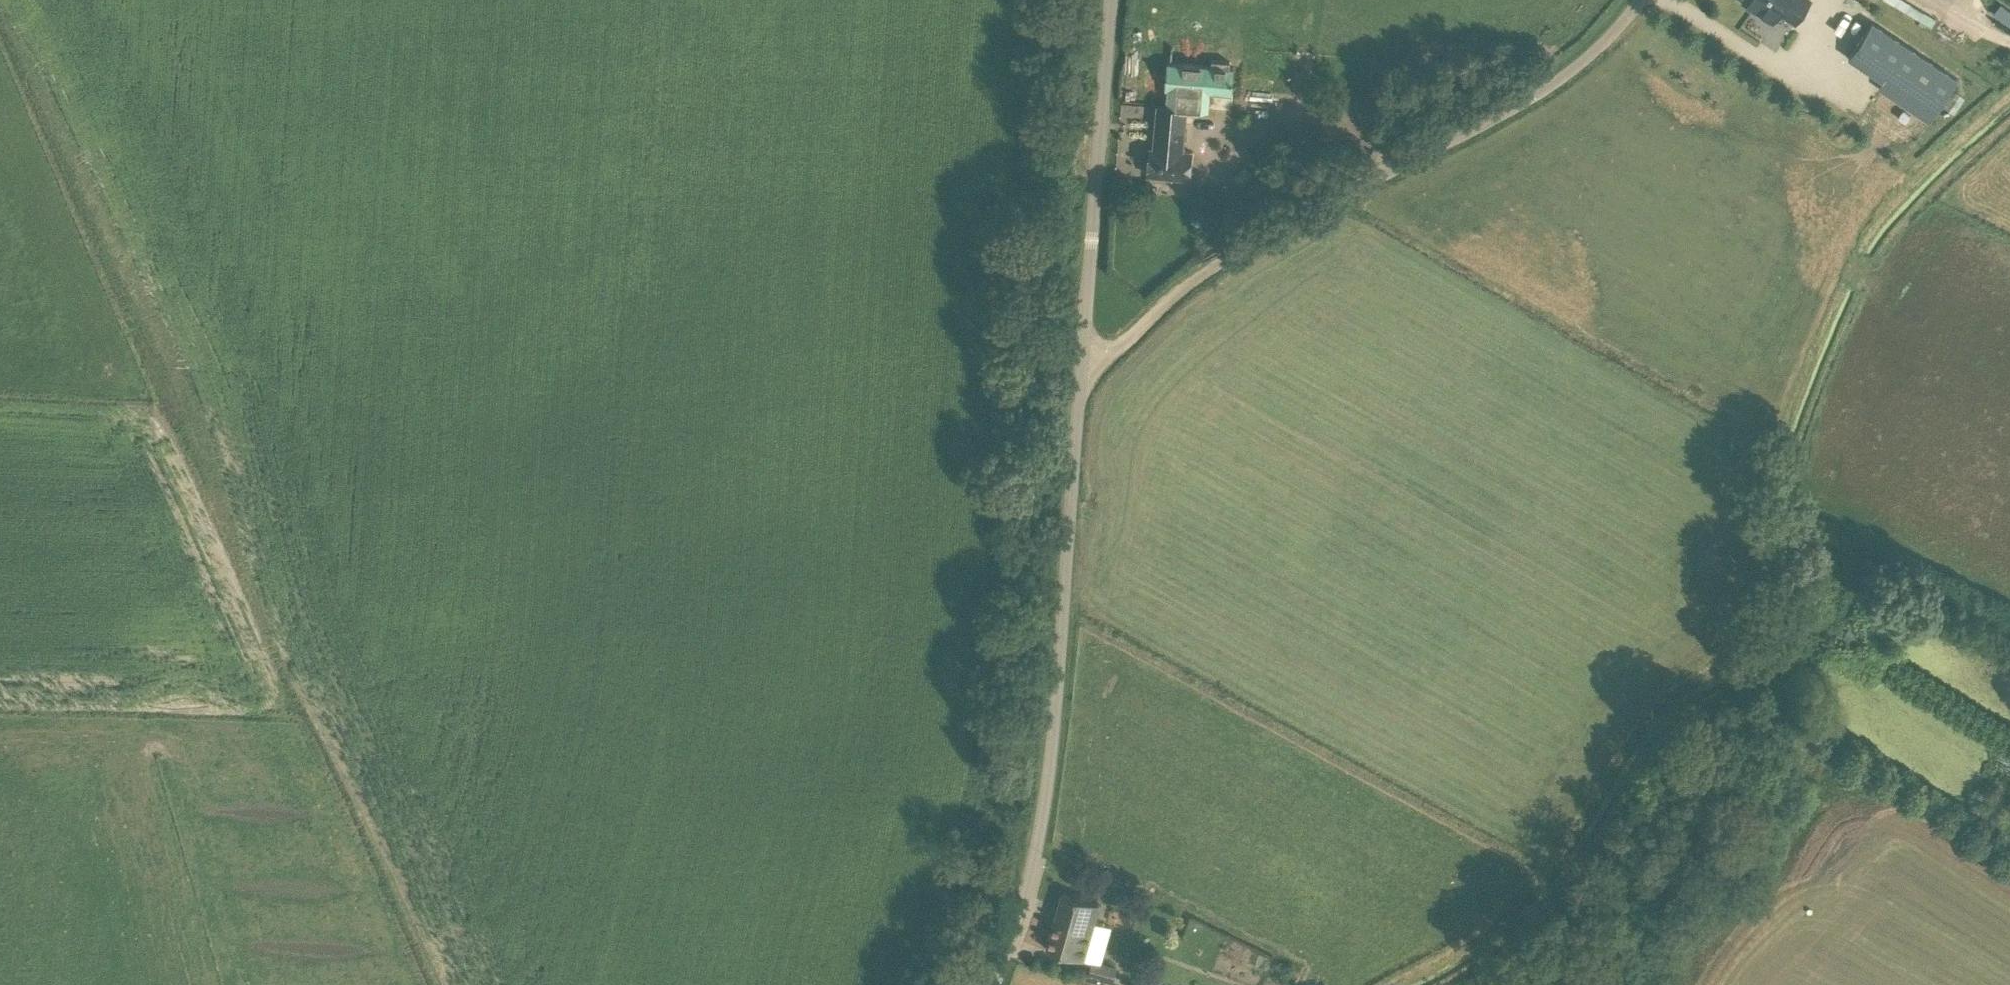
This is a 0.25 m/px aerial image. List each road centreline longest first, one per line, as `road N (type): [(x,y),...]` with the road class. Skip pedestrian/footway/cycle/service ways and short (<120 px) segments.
road 1 (unclassified): [(1074,400),(1152,315),(1216,270),(1564,76),(1636,0)]
road 2 (unclassified): [(982,984),(1007,915),(1047,737),(1074,400)]
road 3 (unclassified): [(1074,400),(1110,0)]

